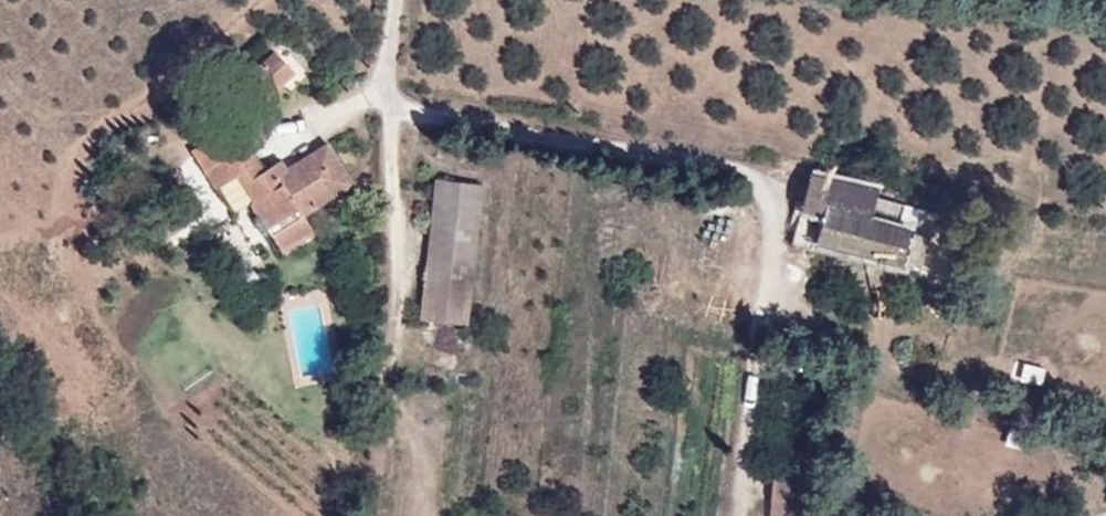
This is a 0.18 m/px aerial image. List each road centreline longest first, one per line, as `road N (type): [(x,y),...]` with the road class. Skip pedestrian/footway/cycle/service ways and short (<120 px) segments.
road 1 (track): [(385,97),(740,172),(766,227),(763,388)]
road 2 (track): [(378,515),(385,370),(410,315),(390,289),(388,39)]

